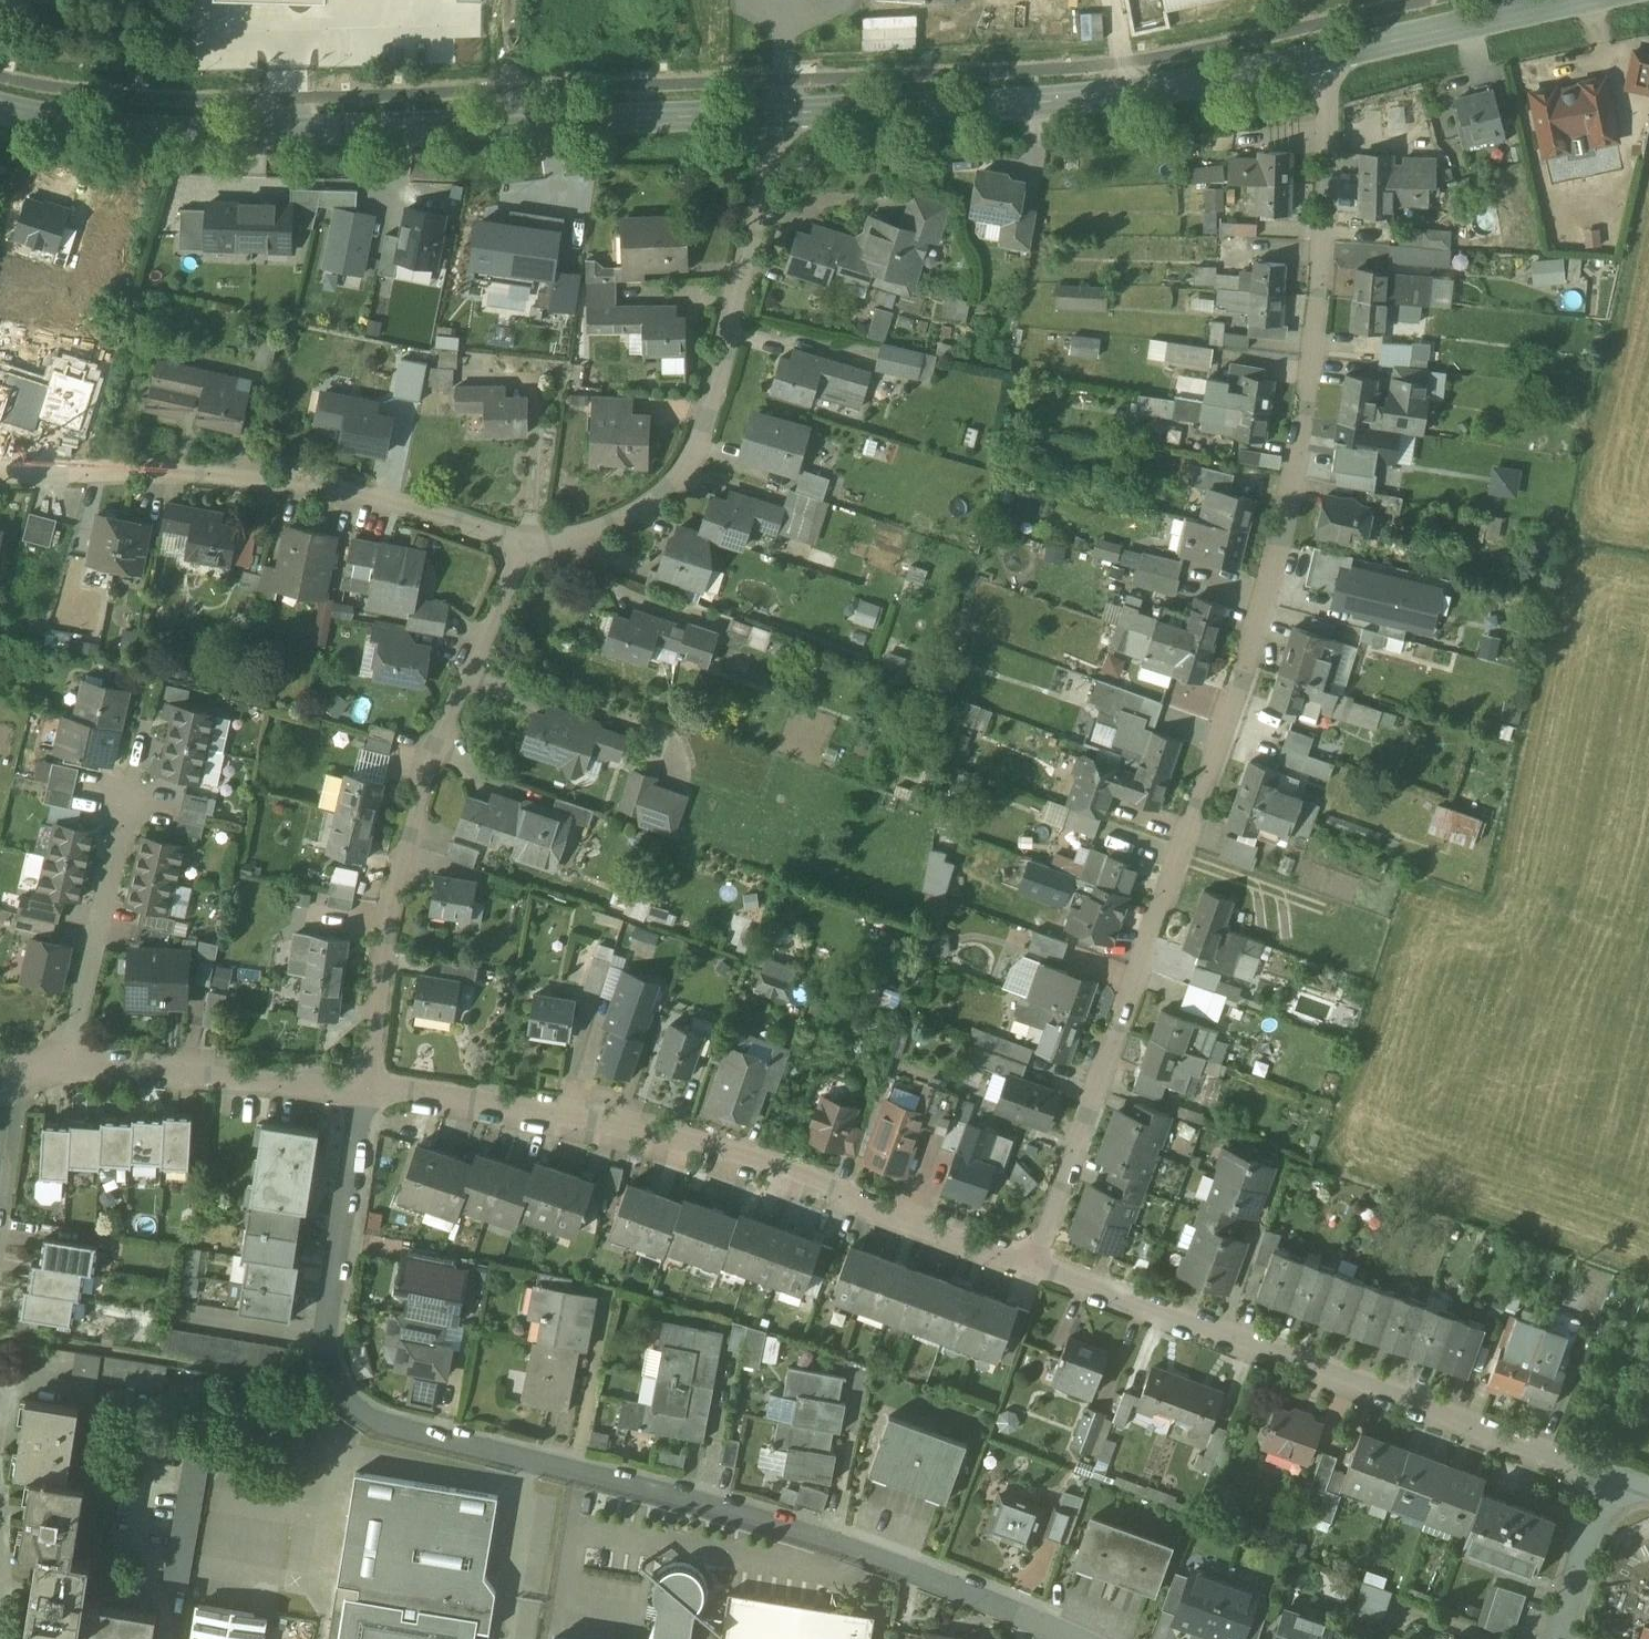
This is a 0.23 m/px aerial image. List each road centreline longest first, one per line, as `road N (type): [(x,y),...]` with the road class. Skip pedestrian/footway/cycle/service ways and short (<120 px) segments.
road 1 (residential): [(1039,1264),(1278,556),(1310,377),(1331,50)]
road 2 (residential): [(1081,1638),(846,1546),(363,1415),(334,1382),(327,1331),(368,1087)]
road 3 (tertiary): [(0,103),(90,119),(249,128),(780,109)]
road 4 (residential): [(1039,1264),(698,1148),(487,1101),(368,1087)]
road 5 (residential): [(1614,1481),(1039,1264)]
road 6 (residential): [(368,1087),(394,912),(436,746),(524,546)]
road 7 (residential): [(780,109),(696,448),(662,498),(592,536),(524,546)]
road 8 (tertiary): [(780,109),(1042,96),(1331,50)]
road 9 (residential): [(524,546),(449,515),(334,485),(195,471),(0,475)]
road 10 (residential): [(368,1087),(56,1062)]
road 11 (residential): [(56,1062),(80,1015),(130,794)]
road 12 (tertiary): [(1331,50),(1587,1)]
road 13 (residential): [(1561,1638),(1614,1481)]

